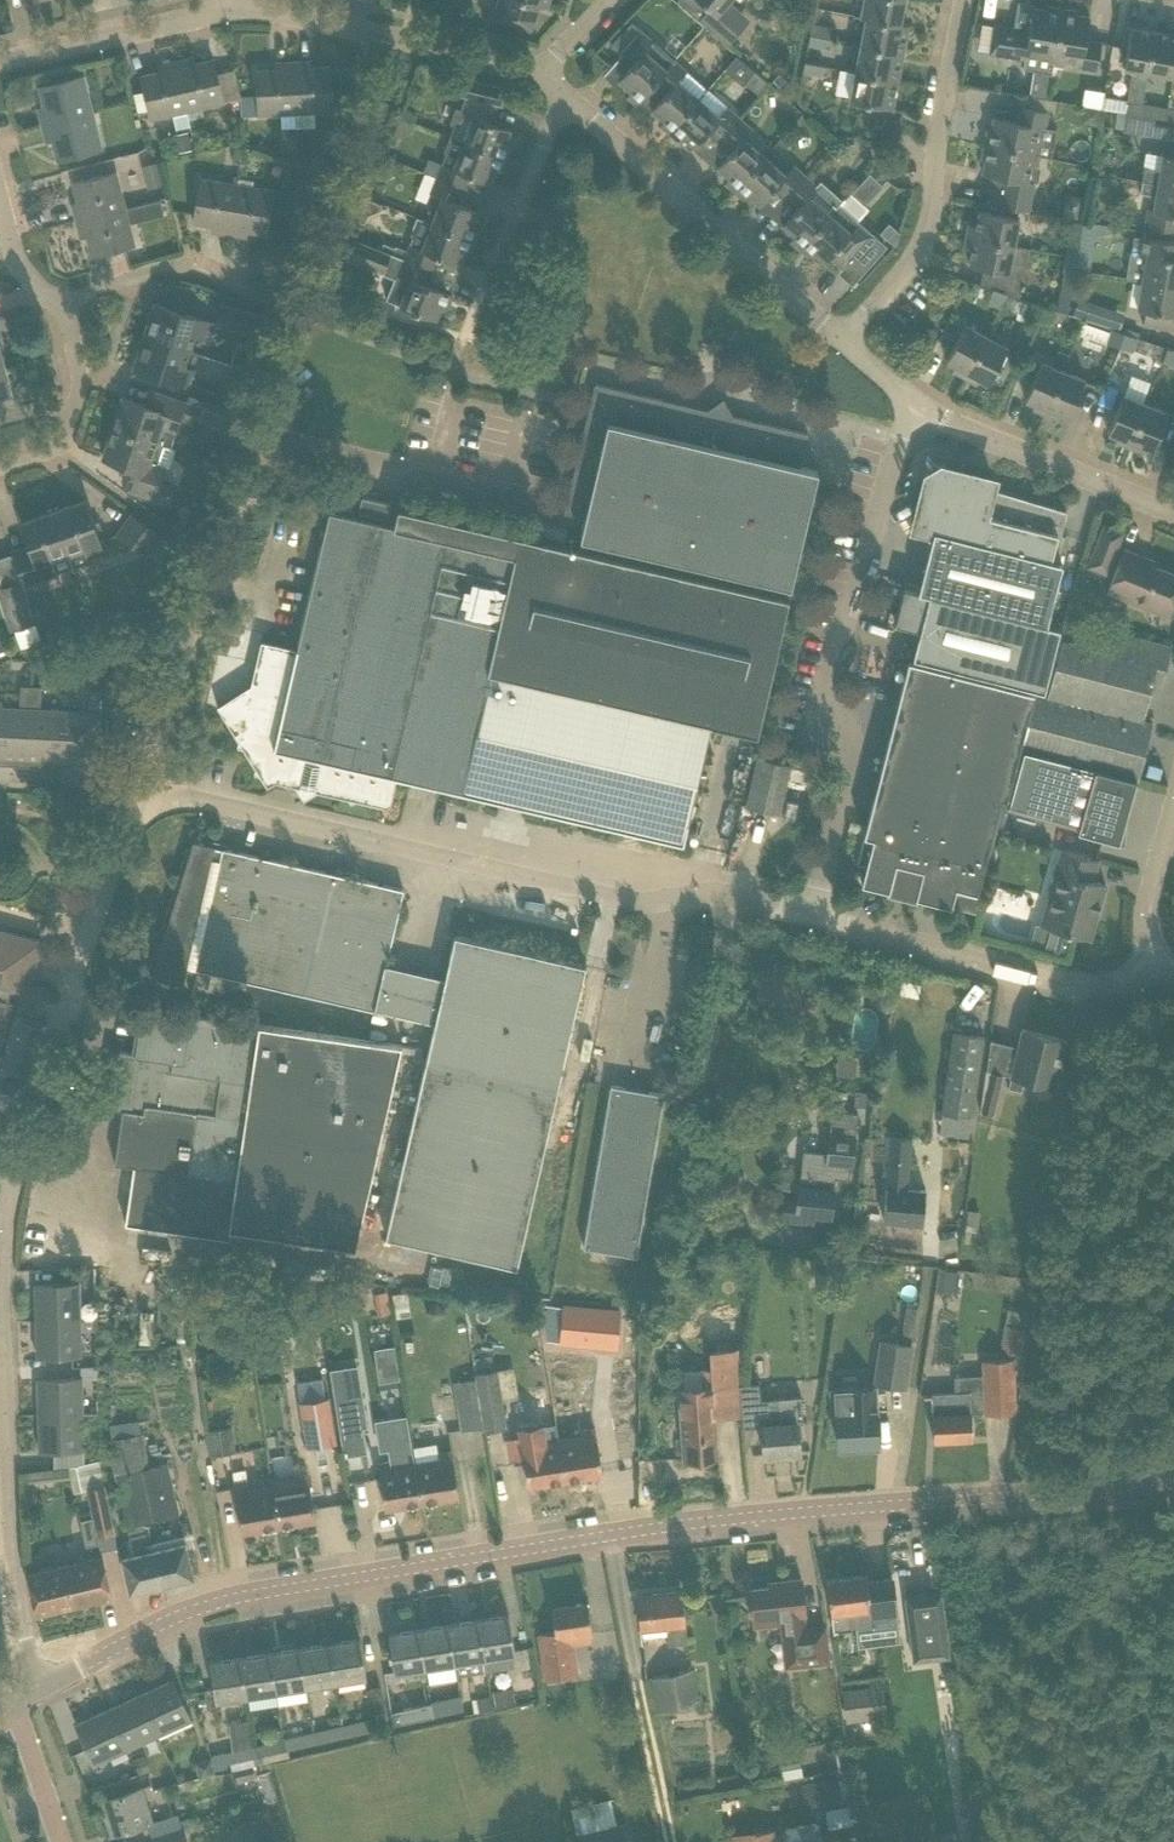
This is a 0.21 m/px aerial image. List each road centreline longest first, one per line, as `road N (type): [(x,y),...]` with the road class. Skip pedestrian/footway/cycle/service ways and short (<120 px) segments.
road 1 (unclassified): [(41,1689),(178,1617),(245,1596),(613,1535),(1173,1482)]
road 2 (residential): [(813,918),(720,894),(630,903),(133,791)]
road 3 (residential): [(133,791),(250,478),(270,456),(305,448),(534,505)]
road 4 (residential): [(41,1689),(19,1615),(4,1510),(8,1201),(27,1113)]
road 5 (residential): [(813,918),(848,759),(827,690),(910,405)]
road 6 (residential): [(842,345),(912,262),(928,226),(967,0)]
road 7 (residential): [(842,345),(561,98)]
road 8 (residential): [(1151,978),(1089,987),(813,918)]
road 9 (track): [(674,1841),(613,1535)]
road 10 (residential): [(239,11),(285,11),(535,77)]
road 11 (residential): [(1173,511),(910,405)]
road 12 (residential): [(66,312),(161,272),(189,274),(306,317)]
road 13 (residential): [(466,335),(561,98)]
road 14 (residential): [(0,63),(239,11)]
road 15 (residential): [(0,465),(76,431),(76,347),(66,312)]
road 16 (residential): [(27,1113),(83,943)]
road 17 (residential): [(1151,978),(1149,901),(1173,810)]
road 18 (residential): [(83,943),(133,791)]
road 19 (residential): [(62,1841),(14,1705)]
road 20 (residential): [(0,784),(133,791)]
road 21 (residential): [(66,312),(21,271),(0,202)]

